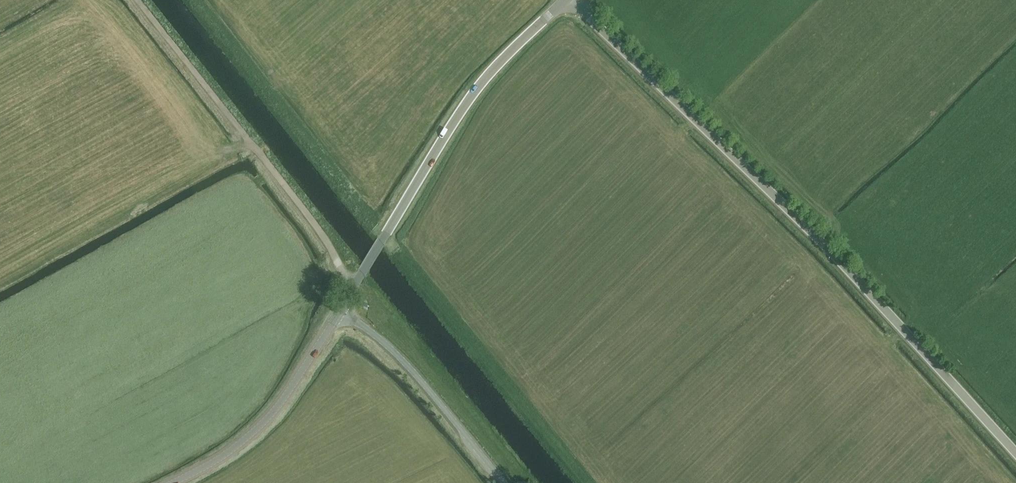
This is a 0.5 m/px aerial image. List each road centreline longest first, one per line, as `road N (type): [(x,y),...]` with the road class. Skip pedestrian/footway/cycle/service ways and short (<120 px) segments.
road 1 (tertiary): [(1015,454),(874,298),(575,0)]
road 2 (tertiary): [(352,288),(477,88),(564,0)]
road 3 (unclassified): [(352,288),(308,215),(138,0)]
road 4 (unclassified): [(514,482),(396,353),(339,317)]
road 5 (tertiary): [(176,482),(261,428),(339,317)]

